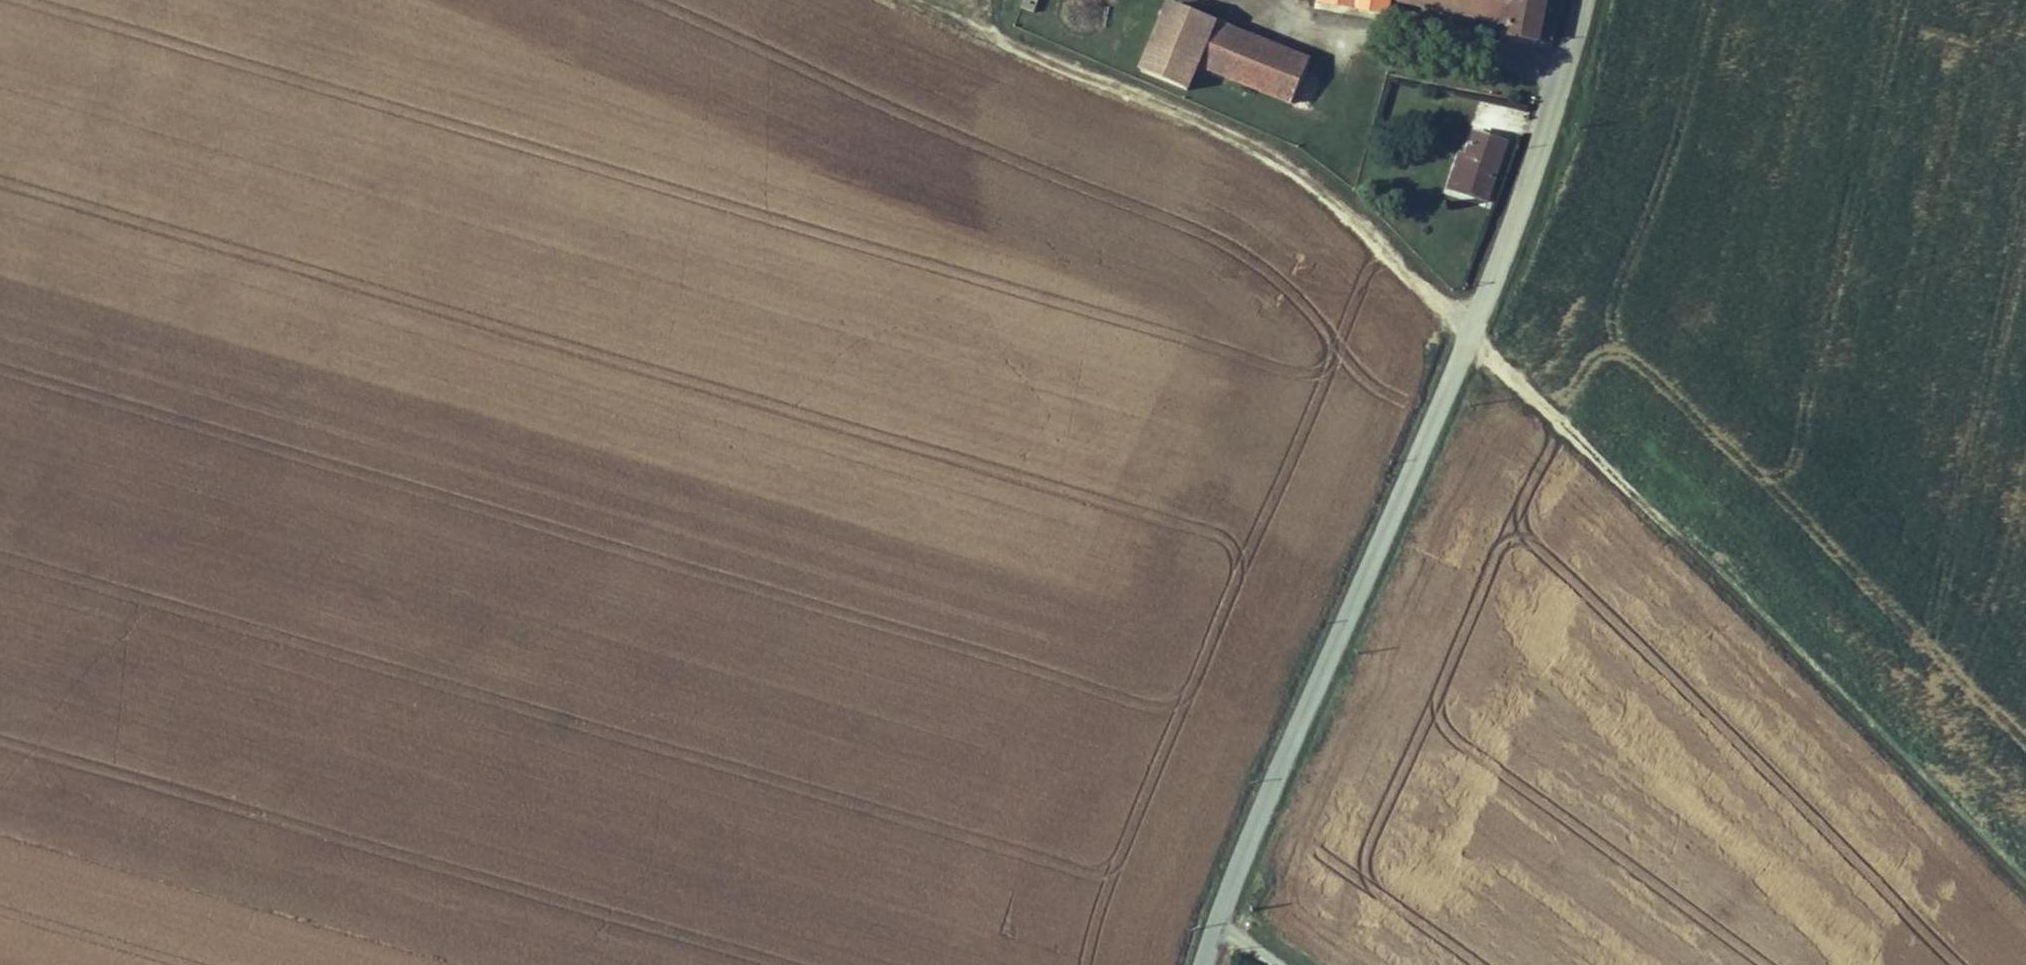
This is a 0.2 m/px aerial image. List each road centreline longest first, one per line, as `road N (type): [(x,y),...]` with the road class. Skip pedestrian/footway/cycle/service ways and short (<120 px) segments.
road 1 (tertiary): [(1204,964),(1235,873),(1510,237),(1583,0)]
road 2 (track): [(1469,333),(2025,885)]
road 3 (track): [(1469,333),(1274,172),(898,0)]

